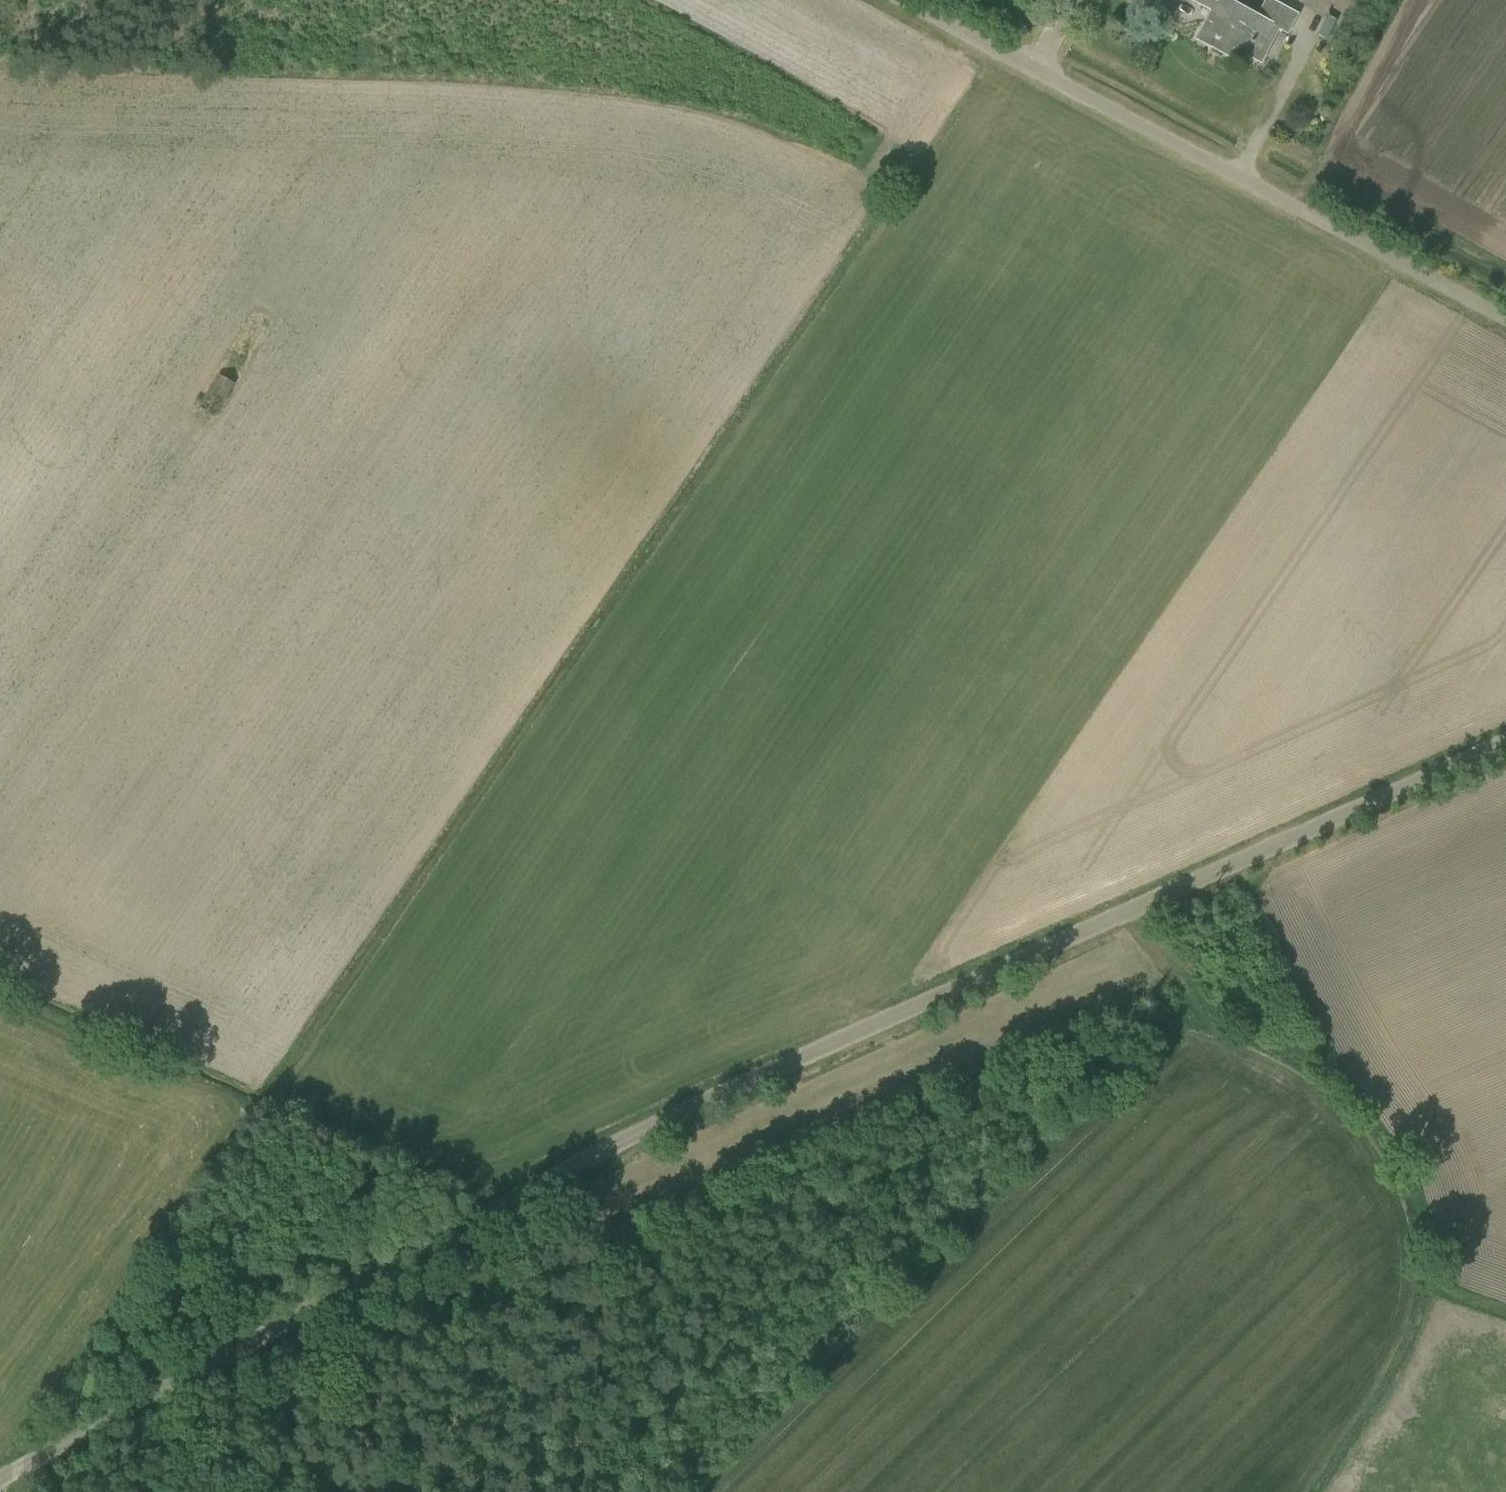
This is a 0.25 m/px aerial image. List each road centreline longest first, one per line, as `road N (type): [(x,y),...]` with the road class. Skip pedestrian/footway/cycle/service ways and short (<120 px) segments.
road 1 (tertiary): [(0,1484),(587,1160),(1505,740)]
road 2 (unclassified): [(1505,318),(905,0)]

